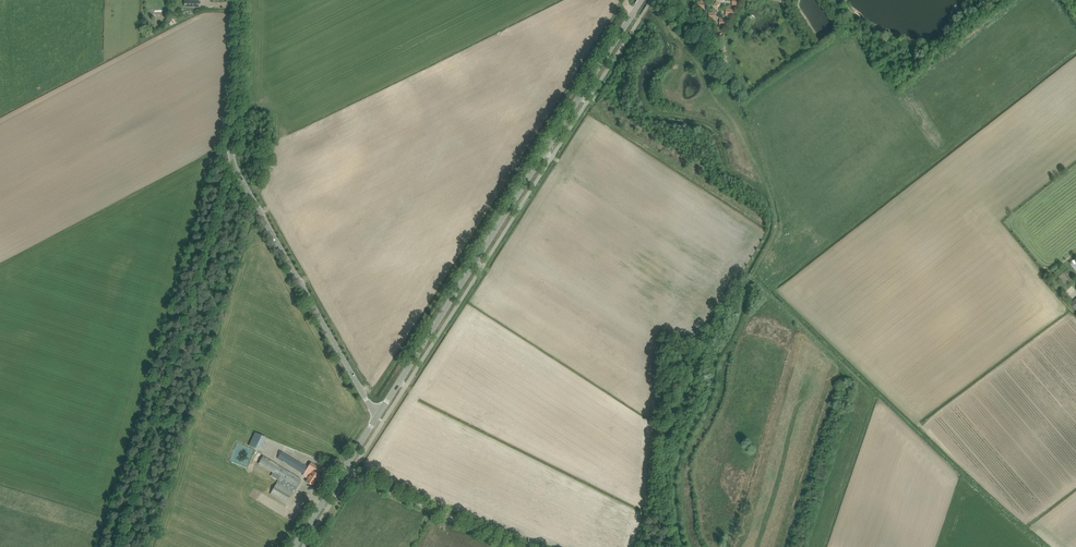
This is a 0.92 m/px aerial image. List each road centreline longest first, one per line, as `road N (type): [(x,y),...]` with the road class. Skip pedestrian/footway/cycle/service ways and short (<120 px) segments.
road 1 (tertiary): [(378,414),(235,171),(242,0)]
road 2 (tertiary): [(475,263),(641,0)]
road 3 (track): [(517,546),(351,472)]
road 4 (tertiary): [(378,414),(475,263)]
road 5 (tertiary): [(294,546),(378,414)]

